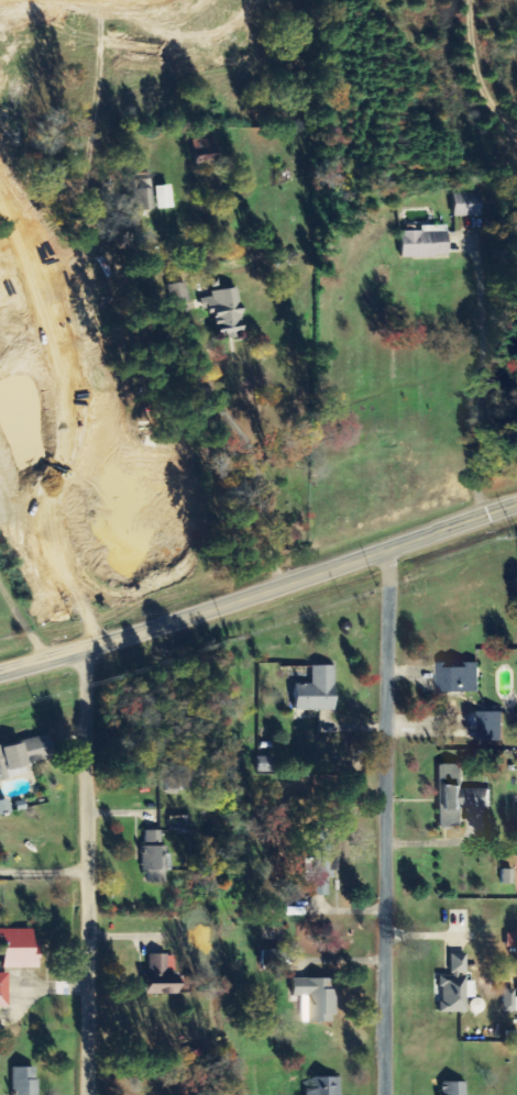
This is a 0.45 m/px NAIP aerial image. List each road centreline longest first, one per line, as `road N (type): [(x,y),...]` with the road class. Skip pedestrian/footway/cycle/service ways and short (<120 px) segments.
road 1 (residential): [(396,1094),(397,549)]
road 2 (tertiary): [(0,669),(516,506)]
road 3 (residential): [(95,1094),(94,645)]

